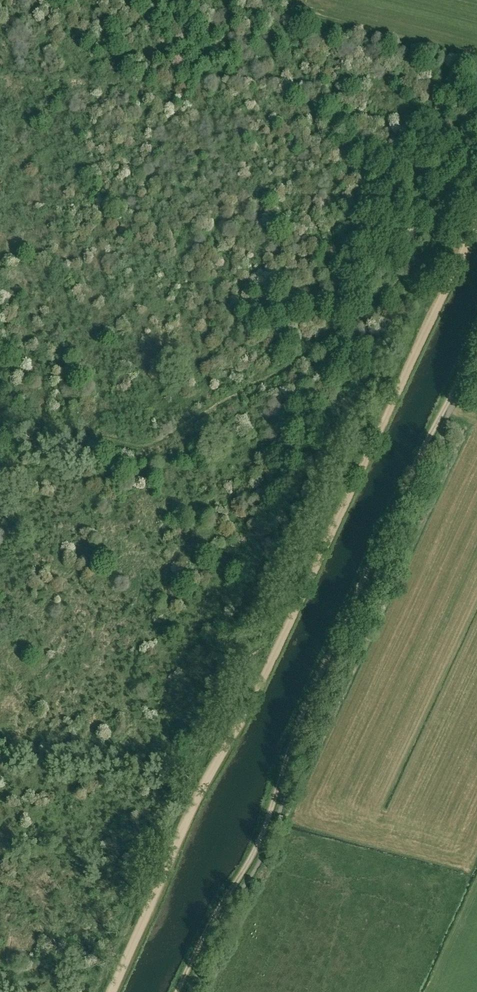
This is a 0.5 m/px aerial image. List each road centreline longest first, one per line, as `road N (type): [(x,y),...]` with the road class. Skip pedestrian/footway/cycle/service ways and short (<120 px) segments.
road 1 (track): [(109,991),(210,761),(243,712),(476,215)]
road 2 (track): [(177,991),(262,839),(292,732),(476,324)]

